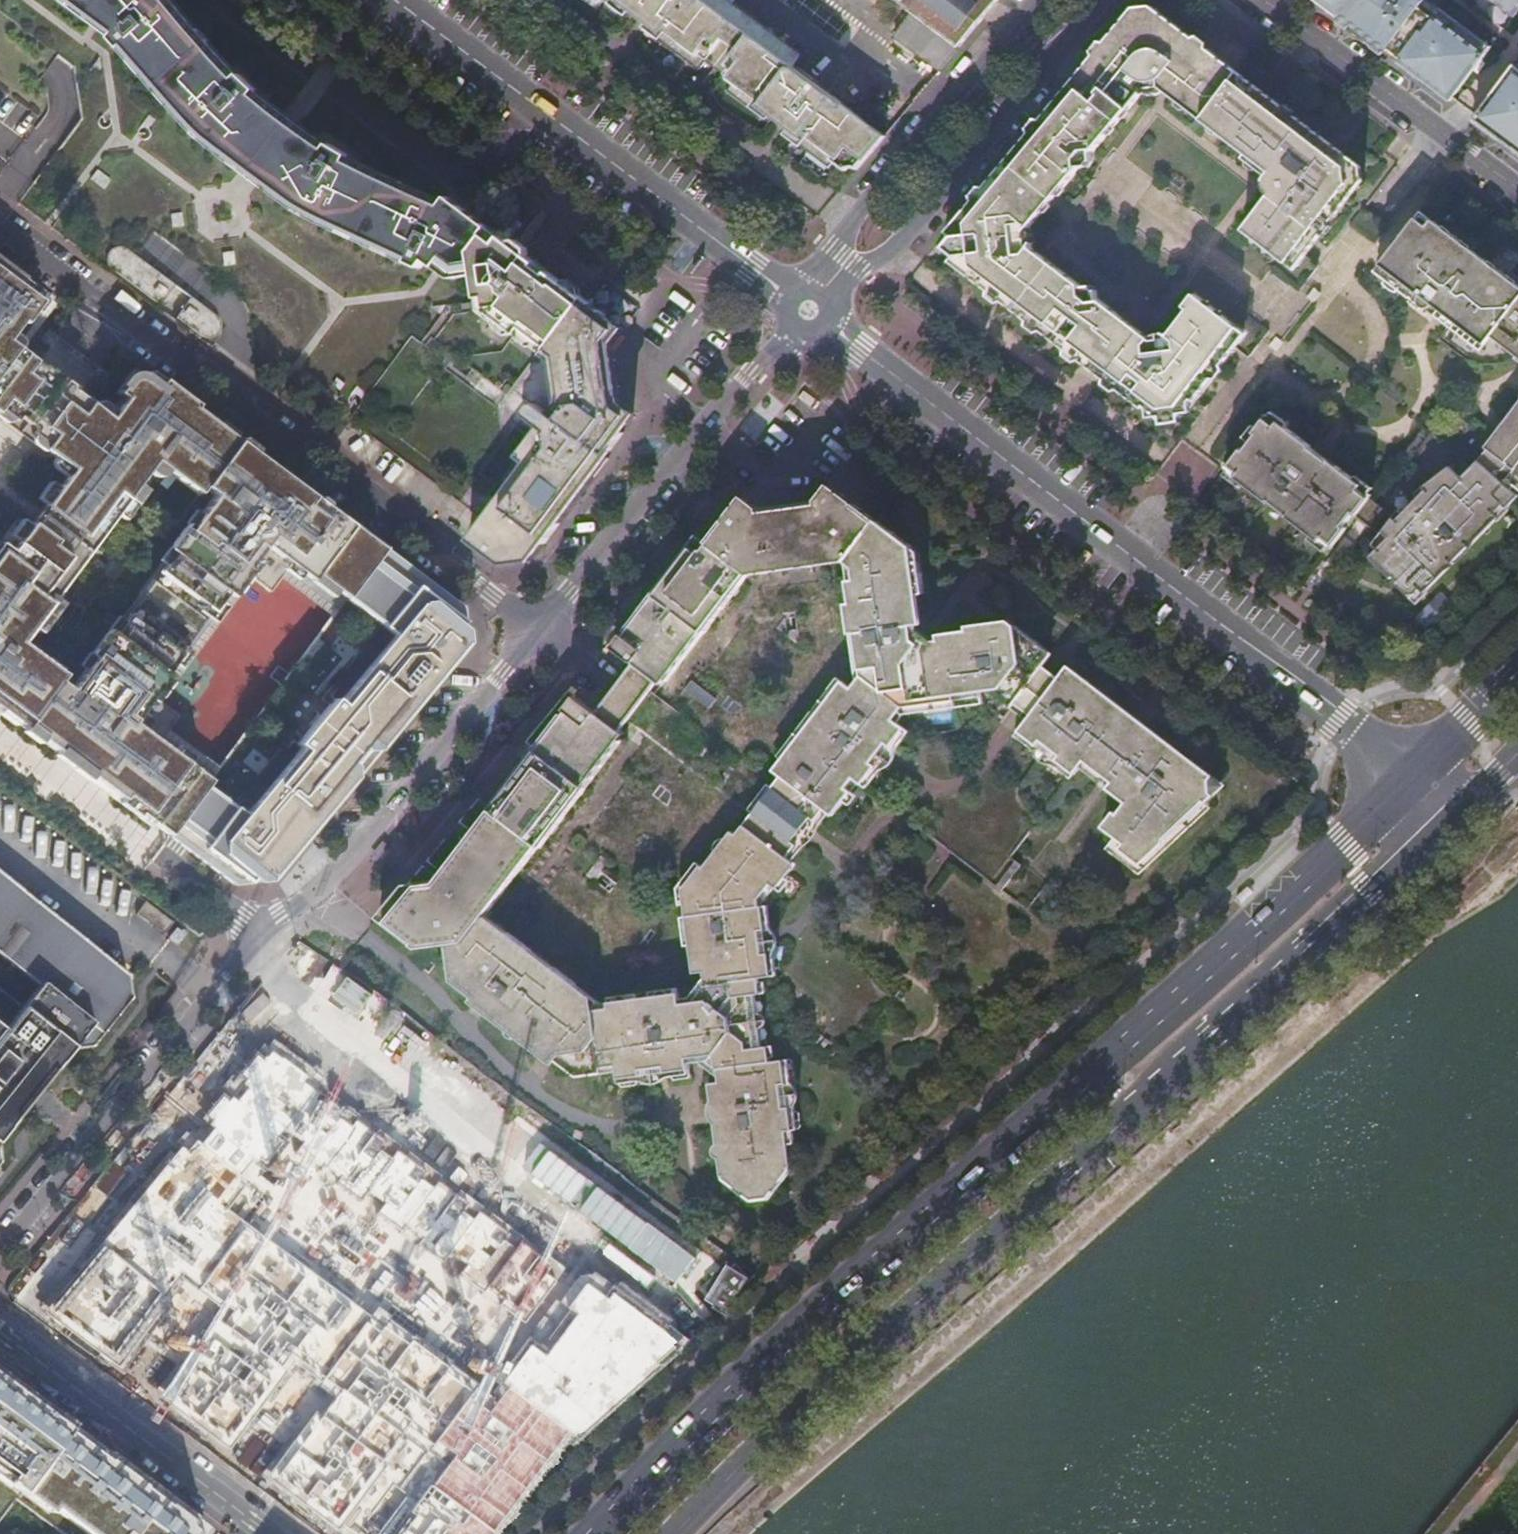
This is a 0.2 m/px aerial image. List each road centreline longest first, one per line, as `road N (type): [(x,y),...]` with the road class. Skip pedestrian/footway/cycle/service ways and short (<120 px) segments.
road 1 (primary): [(1421,774),(807,1324),(593,1533)]
road 2 (primary): [(676,1533),(756,1450),(1457,814)]
road 3 (unclassified): [(0,1249),(260,933),(326,876),(536,629)]
road 4 (tertiary): [(809,310),(1421,774)]
road 5 (residential): [(107,312),(536,629)]
road 6 (tertiary): [(397,0),(809,310)]
road 7 (unclassified): [(536,629),(809,310)]
road 8 (residential): [(846,263),(888,255),(1088,0)]
road 9 (unclassified): [(0,1333),(269,1533)]
road 10 (residential): [(1025,0),(848,219),(840,246),(846,263)]
road 11 (residential): [(1517,190),(1264,0)]
road 12 (residential): [(0,745),(152,855)]
road 13 (residential): [(0,460),(107,312)]
road 14 (primary): [(1517,677),(1421,774)]
road 15 (residential): [(0,230),(107,312)]

